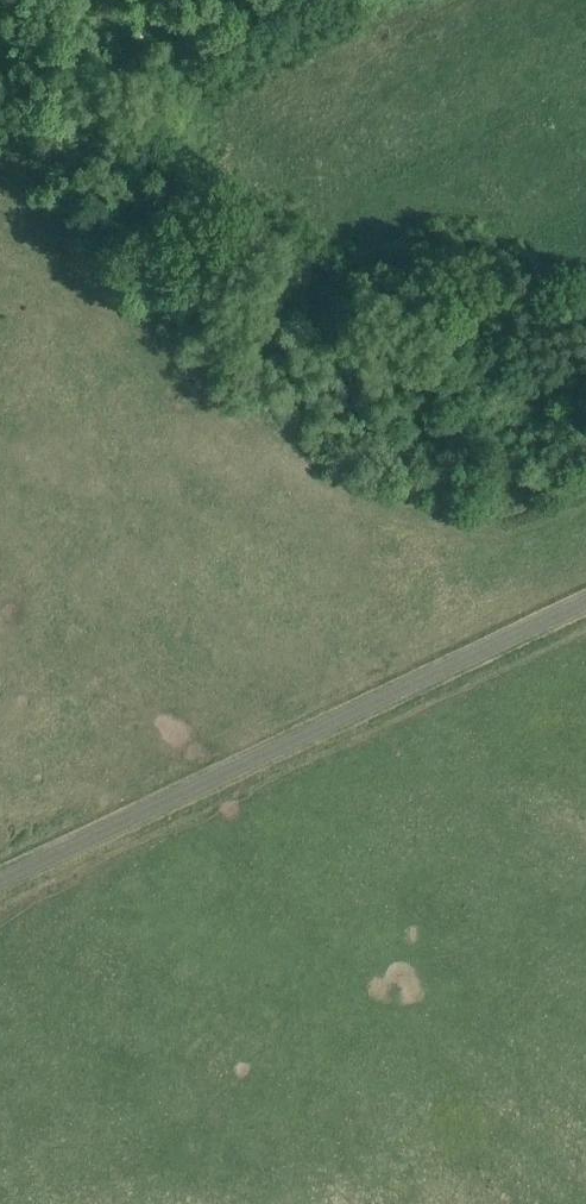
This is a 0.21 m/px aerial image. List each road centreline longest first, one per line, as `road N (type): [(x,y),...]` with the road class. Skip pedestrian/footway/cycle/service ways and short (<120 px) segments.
road 1 (unclassified): [(585,602),(0,879)]

